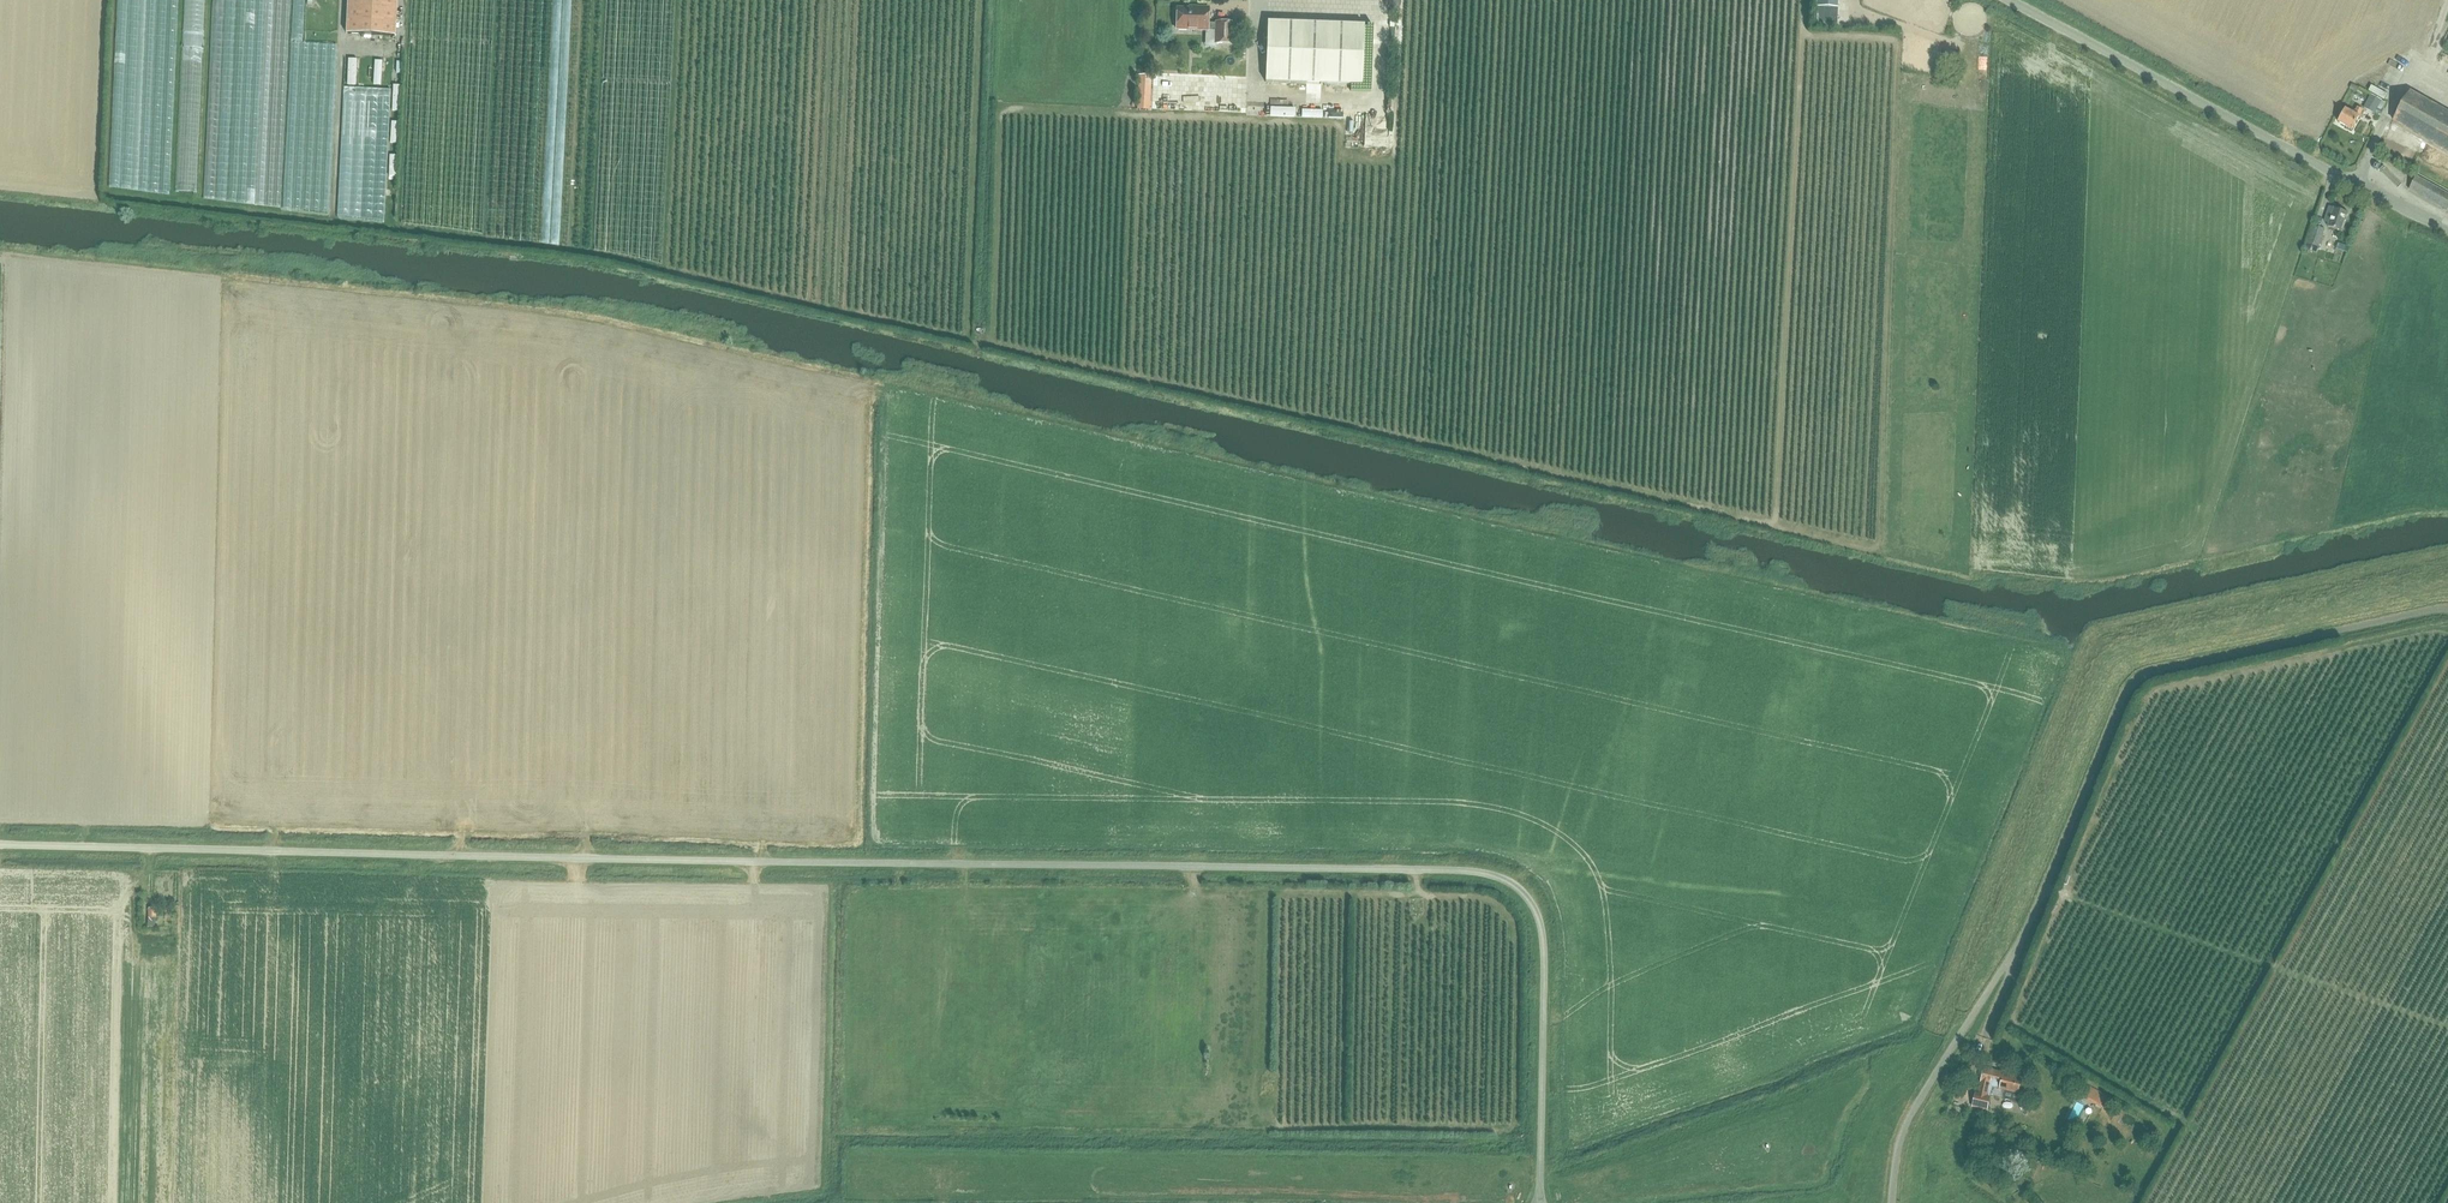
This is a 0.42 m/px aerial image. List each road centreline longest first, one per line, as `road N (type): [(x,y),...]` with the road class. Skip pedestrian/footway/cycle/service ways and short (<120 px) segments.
road 1 (unclassified): [(1539,1202),(1542,938),(1525,895),(1491,874),(0,845)]
road 2 (unclassified): [(1890,1202),(1908,1123),(2030,922),(2132,683),(2164,668),(2447,609)]
road 3 (unclassified): [(2447,233),(2008,0)]

